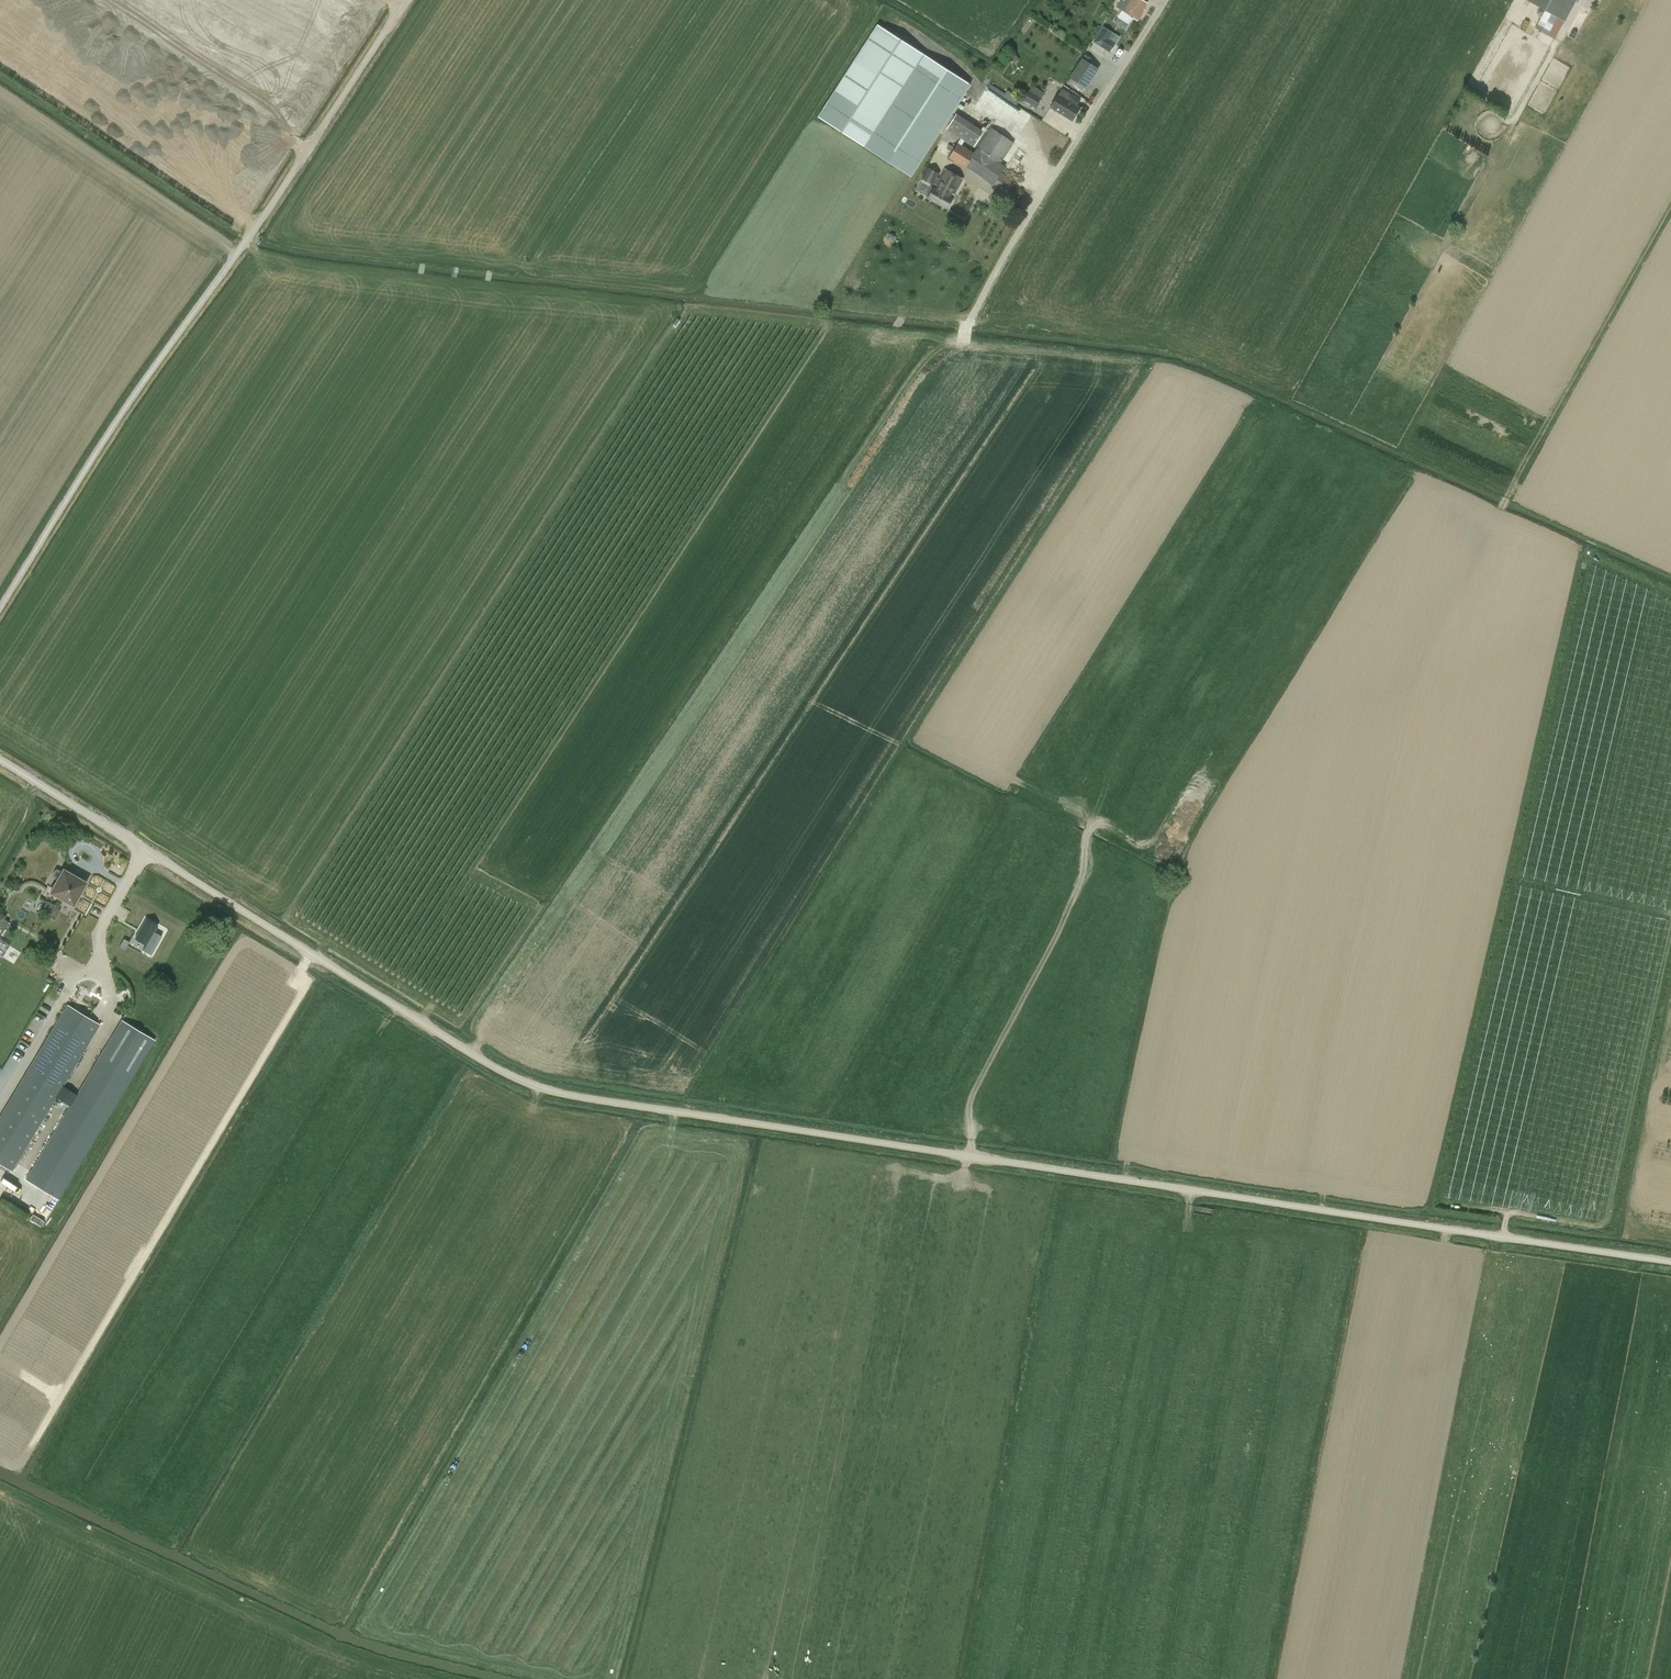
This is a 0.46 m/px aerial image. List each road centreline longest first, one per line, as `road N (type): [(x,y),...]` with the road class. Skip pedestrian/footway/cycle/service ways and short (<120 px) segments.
road 1 (unclassified): [(1670,1265),(521,1085),(0,761)]
road 2 (unclassified): [(0,598),(115,414),(242,246),(404,0)]
road 3 (residential): [(974,311),(1164,0)]

